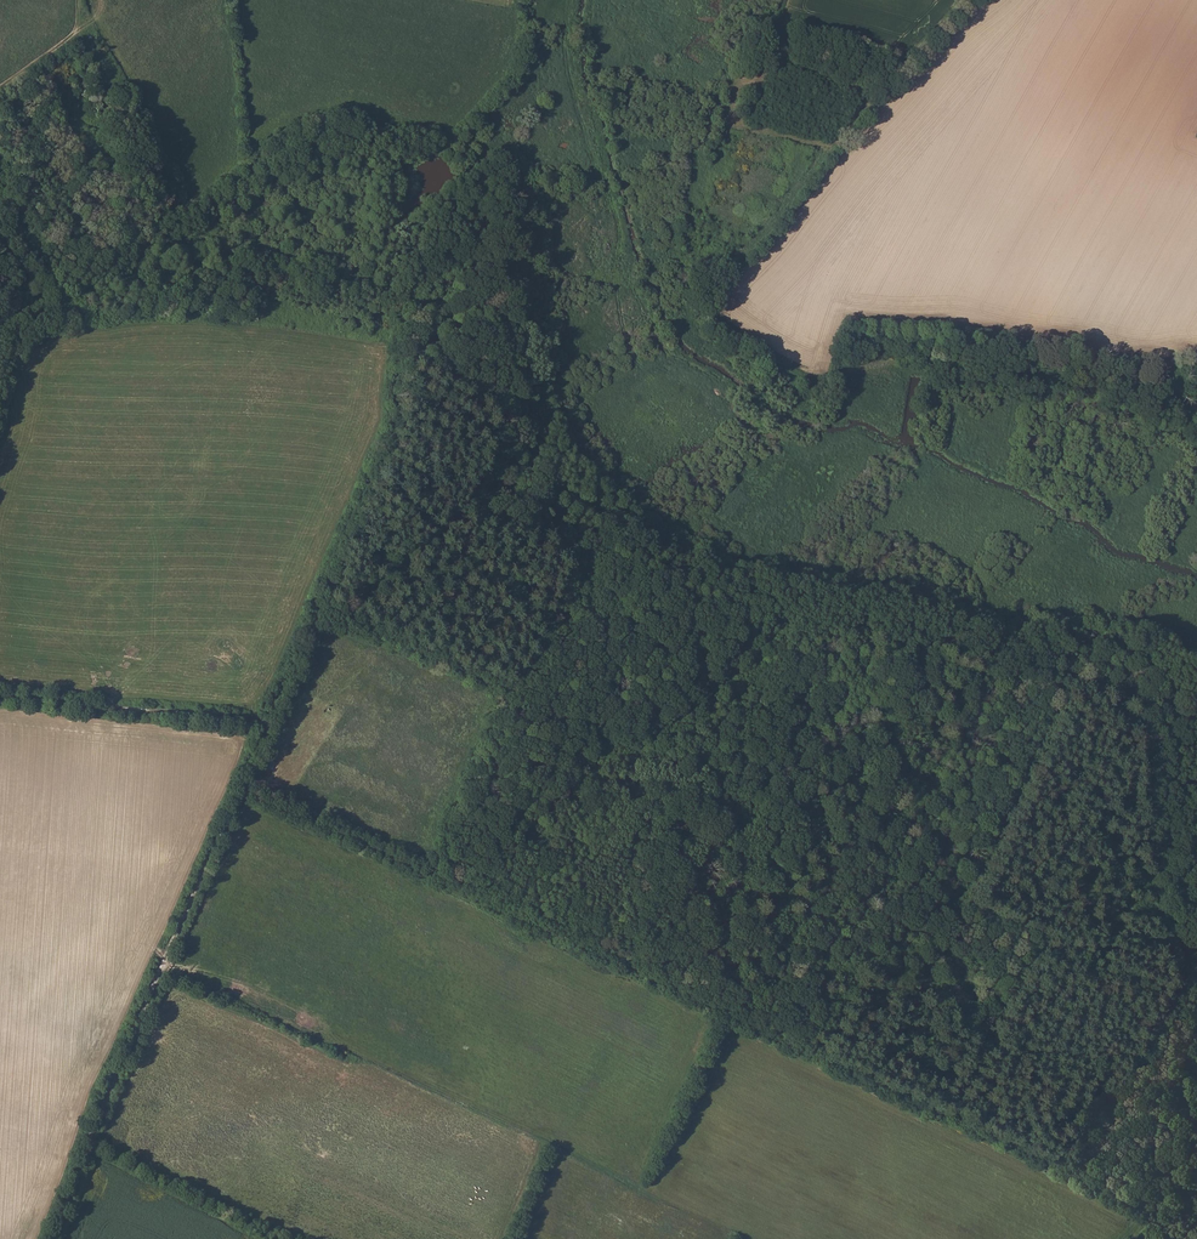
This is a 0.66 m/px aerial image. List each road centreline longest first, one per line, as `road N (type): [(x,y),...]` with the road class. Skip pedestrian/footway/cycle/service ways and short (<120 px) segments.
road 1 (track): [(965,0),(708,309),(807,375),(919,370)]
road 2 (track): [(265,726),(52,1238)]
road 3 (track): [(0,333),(138,313)]
road 4 (track): [(0,85),(67,39),(78,0)]

